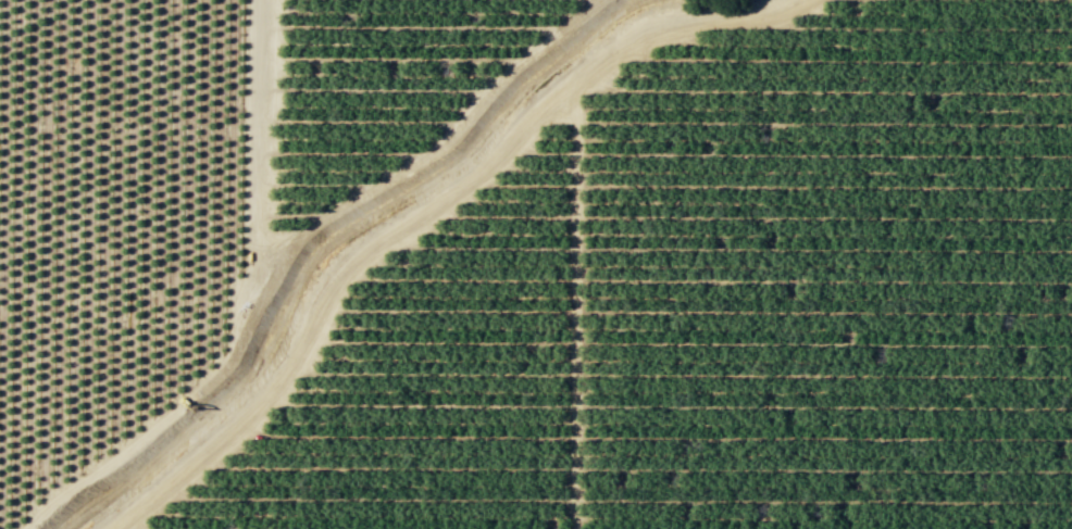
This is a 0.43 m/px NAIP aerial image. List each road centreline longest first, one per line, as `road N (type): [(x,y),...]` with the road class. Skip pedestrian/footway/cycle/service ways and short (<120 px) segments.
road 1 (track): [(114,528),(267,393),(354,263),(468,186),(579,77),(661,26),(799,0)]
road 2 (track): [(26,528),(191,398),(229,352),(251,243),(258,0)]
road 3 (track): [(575,528),(579,77)]
road 4 (track): [(251,243),(292,238),(426,155),(509,70),(598,0)]

